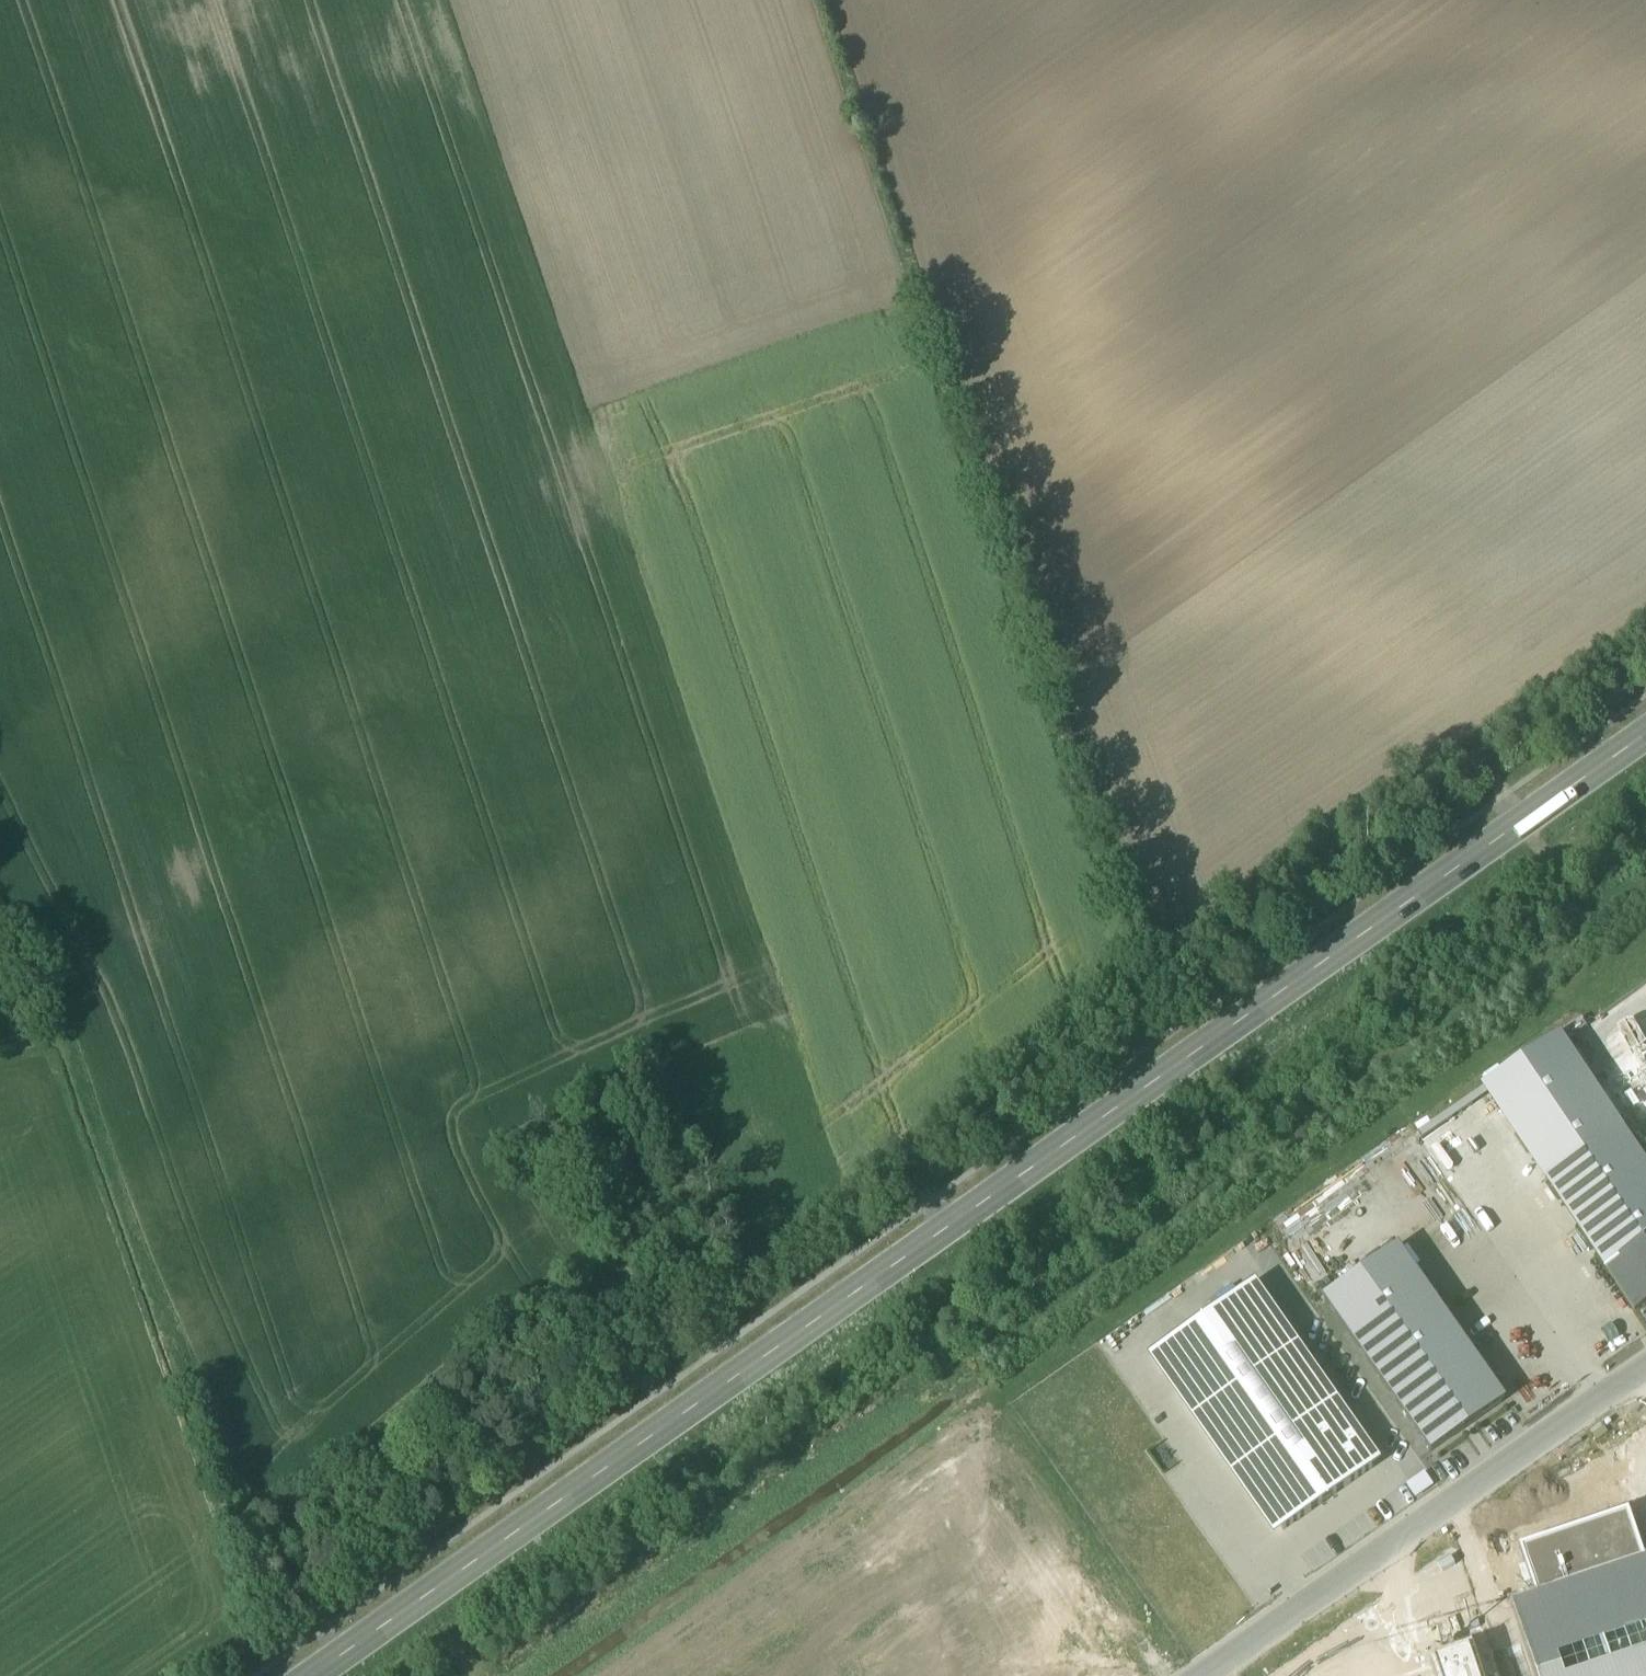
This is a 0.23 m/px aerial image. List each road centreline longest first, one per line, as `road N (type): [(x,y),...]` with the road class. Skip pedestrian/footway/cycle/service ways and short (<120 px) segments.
road 1 (secondary): [(314,1675),(1645,734)]
road 2 (residential): [(1645,1363),(1199,1675)]

